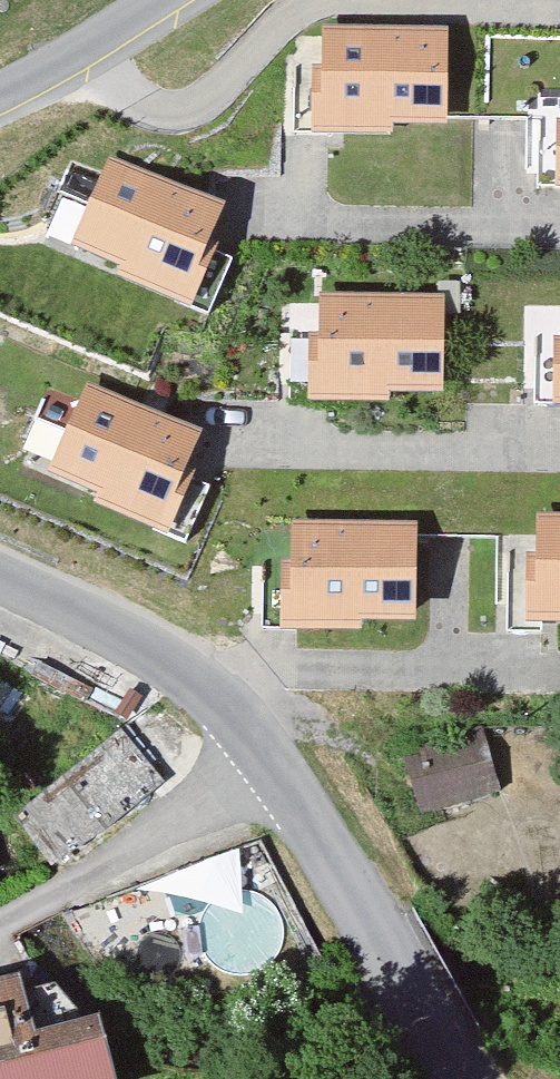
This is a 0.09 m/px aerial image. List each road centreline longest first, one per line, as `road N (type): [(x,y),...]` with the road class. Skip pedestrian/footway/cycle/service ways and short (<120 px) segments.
road 1 (tertiary): [(458,1078),(281,771),(242,724),(162,658),(0,577)]
road 2 (tertiary): [(0,95),(163,0)]

